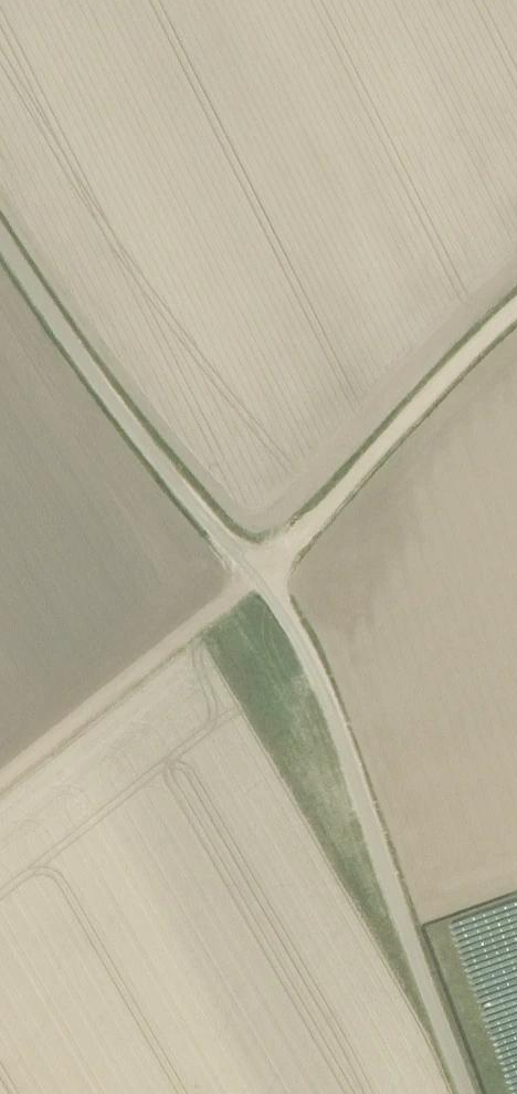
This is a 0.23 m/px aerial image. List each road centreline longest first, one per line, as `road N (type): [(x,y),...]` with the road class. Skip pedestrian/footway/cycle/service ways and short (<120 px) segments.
road 1 (unclassified): [(470,1093),(411,952),(324,686),(290,618),(141,439),(0,229)]
road 2 (track): [(516,310),(475,343),(257,577),(0,788)]

